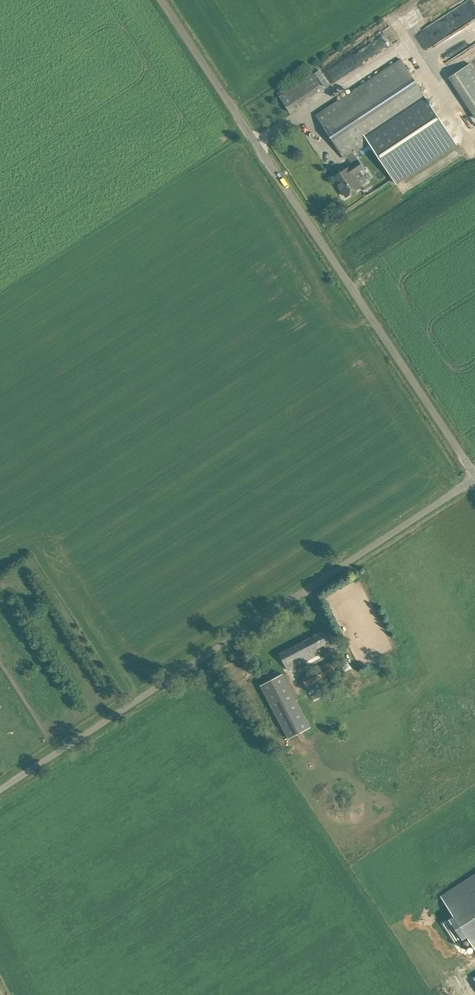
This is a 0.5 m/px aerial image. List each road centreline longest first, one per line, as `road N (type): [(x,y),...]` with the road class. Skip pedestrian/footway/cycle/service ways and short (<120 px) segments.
road 1 (unclassified): [(0,793),(474,481)]
road 2 (unclassified): [(474,470),(164,0)]

